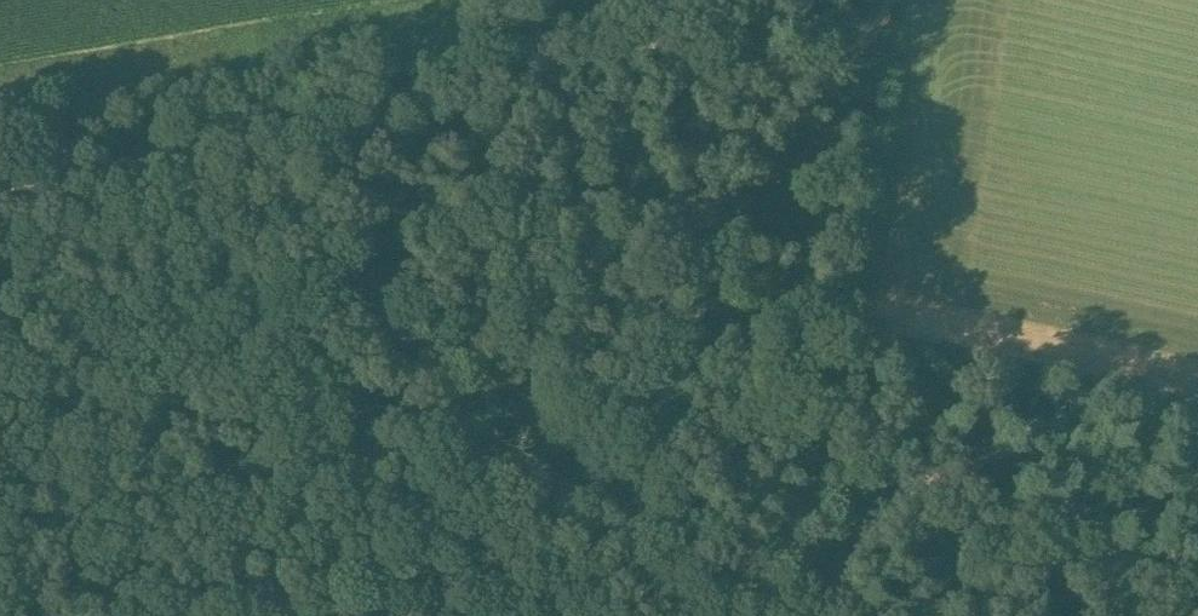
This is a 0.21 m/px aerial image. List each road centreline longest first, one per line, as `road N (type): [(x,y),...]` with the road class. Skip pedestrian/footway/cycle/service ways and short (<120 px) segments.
road 1 (track): [(369,210),(574,258),(621,277),(1131,615)]
road 2 (track): [(885,0),(874,26),(838,66),(616,43),(537,46),(487,60),(264,182)]
road 3 (track): [(0,188),(264,182),(369,210)]

